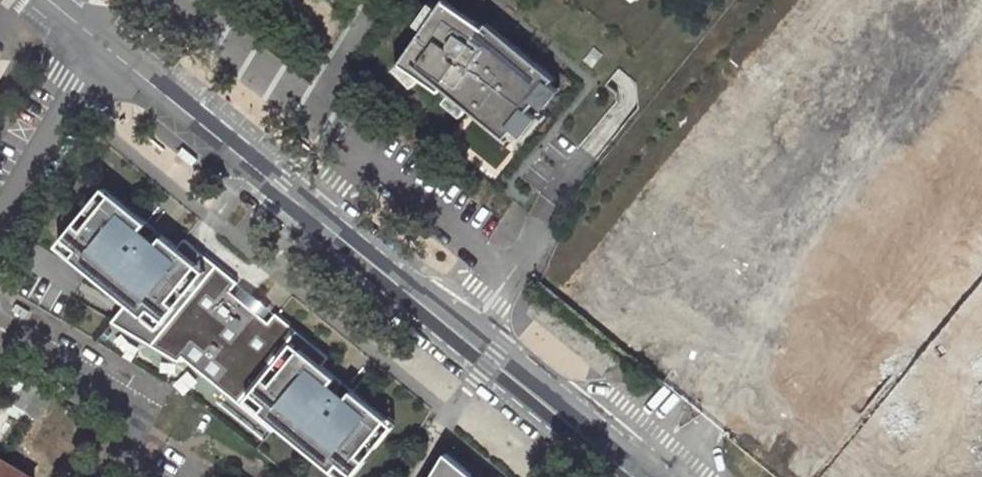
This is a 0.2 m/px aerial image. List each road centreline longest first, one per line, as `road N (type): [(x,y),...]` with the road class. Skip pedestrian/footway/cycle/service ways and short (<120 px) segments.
road 1 (unclassified): [(98,42),(633,476)]
road 2 (residential): [(0,329),(143,414),(106,476)]
road 3 (residential): [(0,215),(98,42)]

